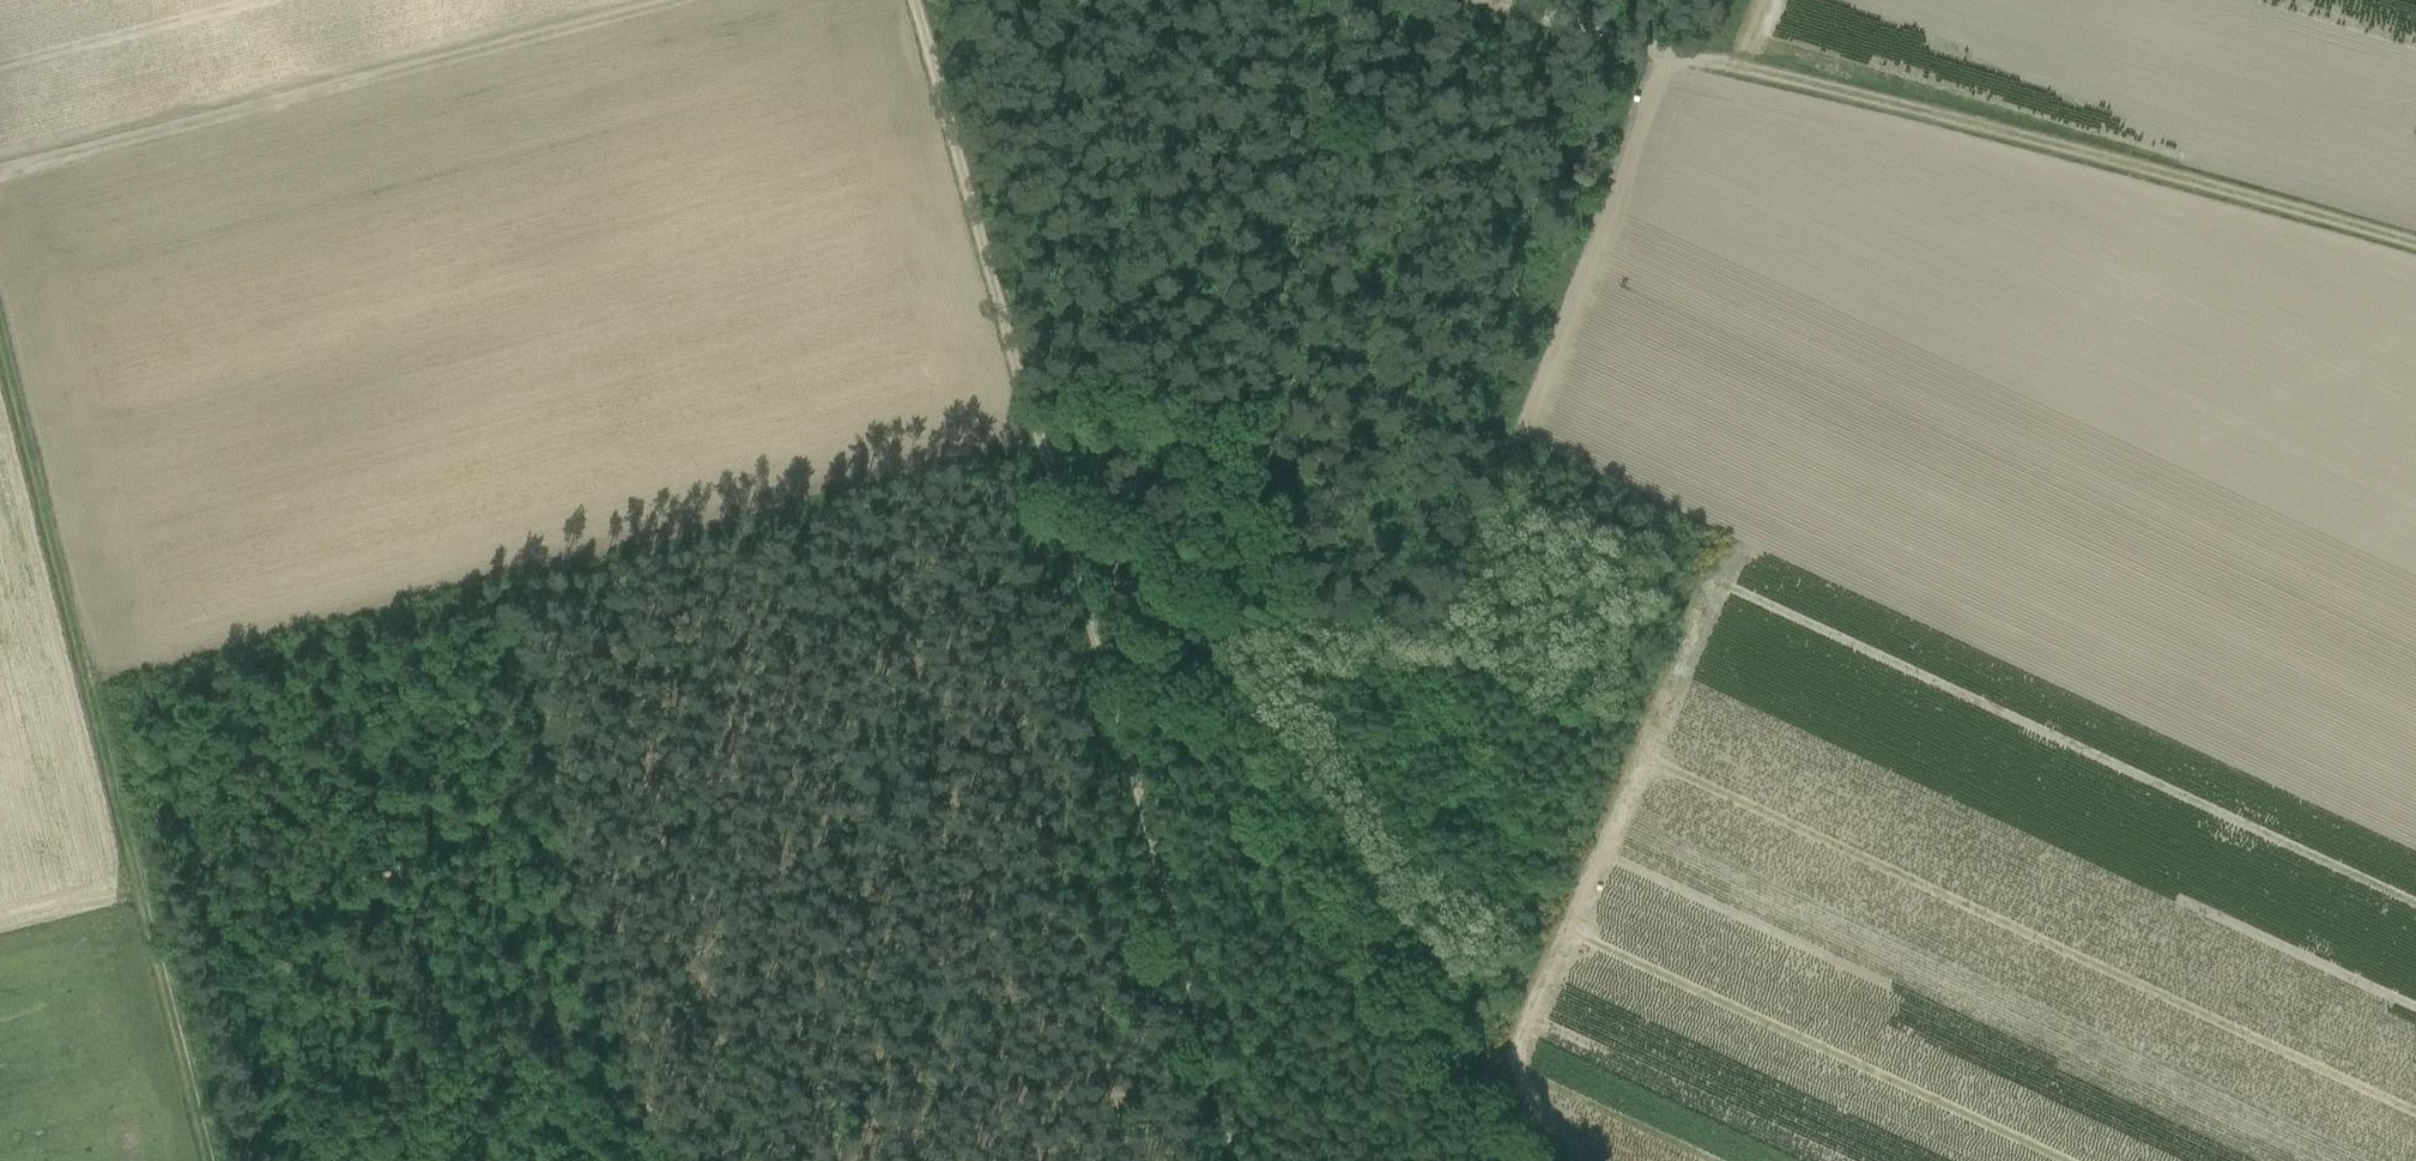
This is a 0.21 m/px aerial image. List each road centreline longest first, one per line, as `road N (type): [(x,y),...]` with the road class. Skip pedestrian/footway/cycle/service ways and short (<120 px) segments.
road 1 (track): [(1520,1160),(1065,472),(926,0)]
road 2 (track): [(2415,251),(1487,0)]
road 3 (track): [(226,1160),(0,292)]
road 4 (track): [(1089,508),(1097,579),(1245,1160)]
road 5 (track): [(0,171),(636,0)]

